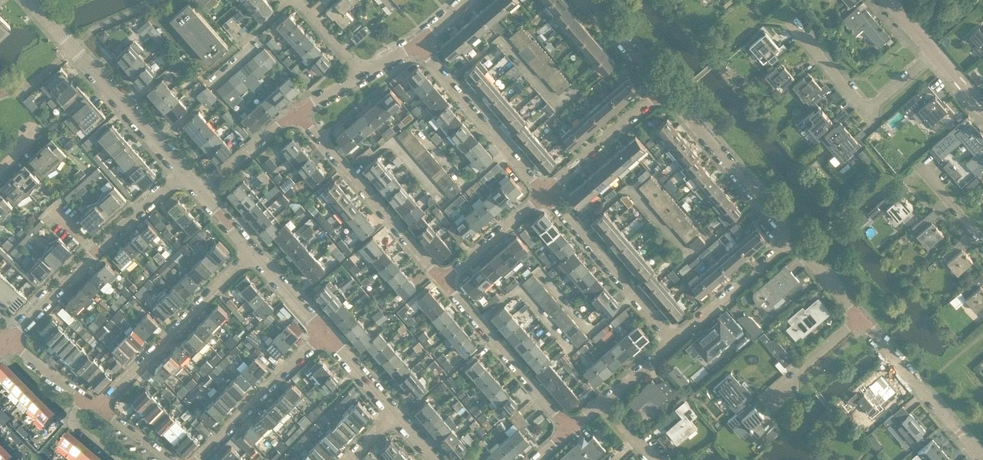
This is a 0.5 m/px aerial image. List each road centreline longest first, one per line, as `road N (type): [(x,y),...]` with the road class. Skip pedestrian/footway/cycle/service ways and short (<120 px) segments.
road 1 (residential): [(8,344),(183,172)]
road 2 (residential): [(183,172),(31,0)]
road 3 (residential): [(442,280),(297,112)]
road 4 (residential): [(251,250),(97,409)]
road 5 (residential): [(934,53),(868,109),(794,23)]
road 6 (residential): [(570,429),(442,280)]
road 7 (residential): [(545,195),(417,46)]
road 8 (residential): [(792,238),(663,90)]
road 9 (residential): [(673,341),(545,195)]
road 10 (residential): [(982,459),(859,318)]
road 11 (residential): [(324,334),(198,459)]
road 12 (residential): [(545,195),(663,90)]
road 13 (residential): [(673,341),(792,238)]
road 14 (residential): [(442,280),(545,195)]
road 15 (residential): [(201,191),(297,112)]
road 16 (residential): [(768,401),(859,318)]

